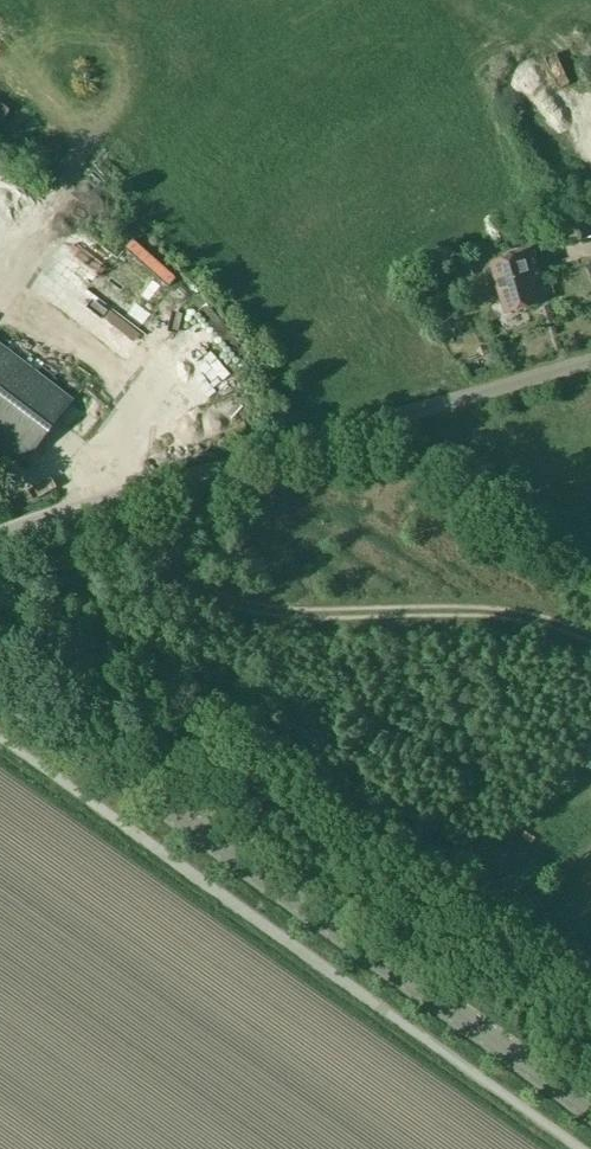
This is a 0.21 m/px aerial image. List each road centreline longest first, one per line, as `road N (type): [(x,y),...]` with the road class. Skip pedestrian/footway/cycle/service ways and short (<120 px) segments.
road 1 (tertiary): [(590,1105),(0,688)]
road 2 (unclassified): [(590,361),(0,532)]
road 3 (track): [(157,550),(206,590),(253,608),(480,612),(590,635)]

